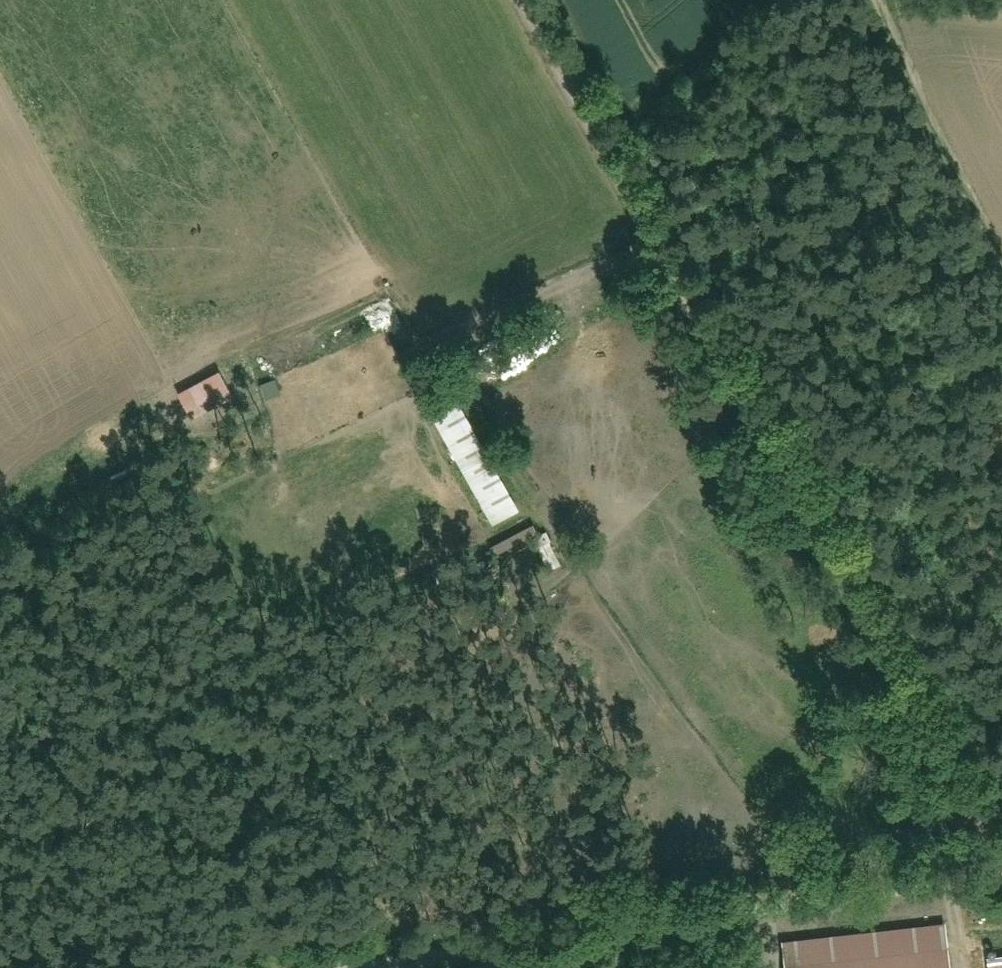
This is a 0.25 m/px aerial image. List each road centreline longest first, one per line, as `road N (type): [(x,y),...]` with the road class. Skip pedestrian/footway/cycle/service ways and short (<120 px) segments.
road 1 (track): [(1001,861),(523,0)]
road 2 (unclassified): [(381,967),(1001,883)]

